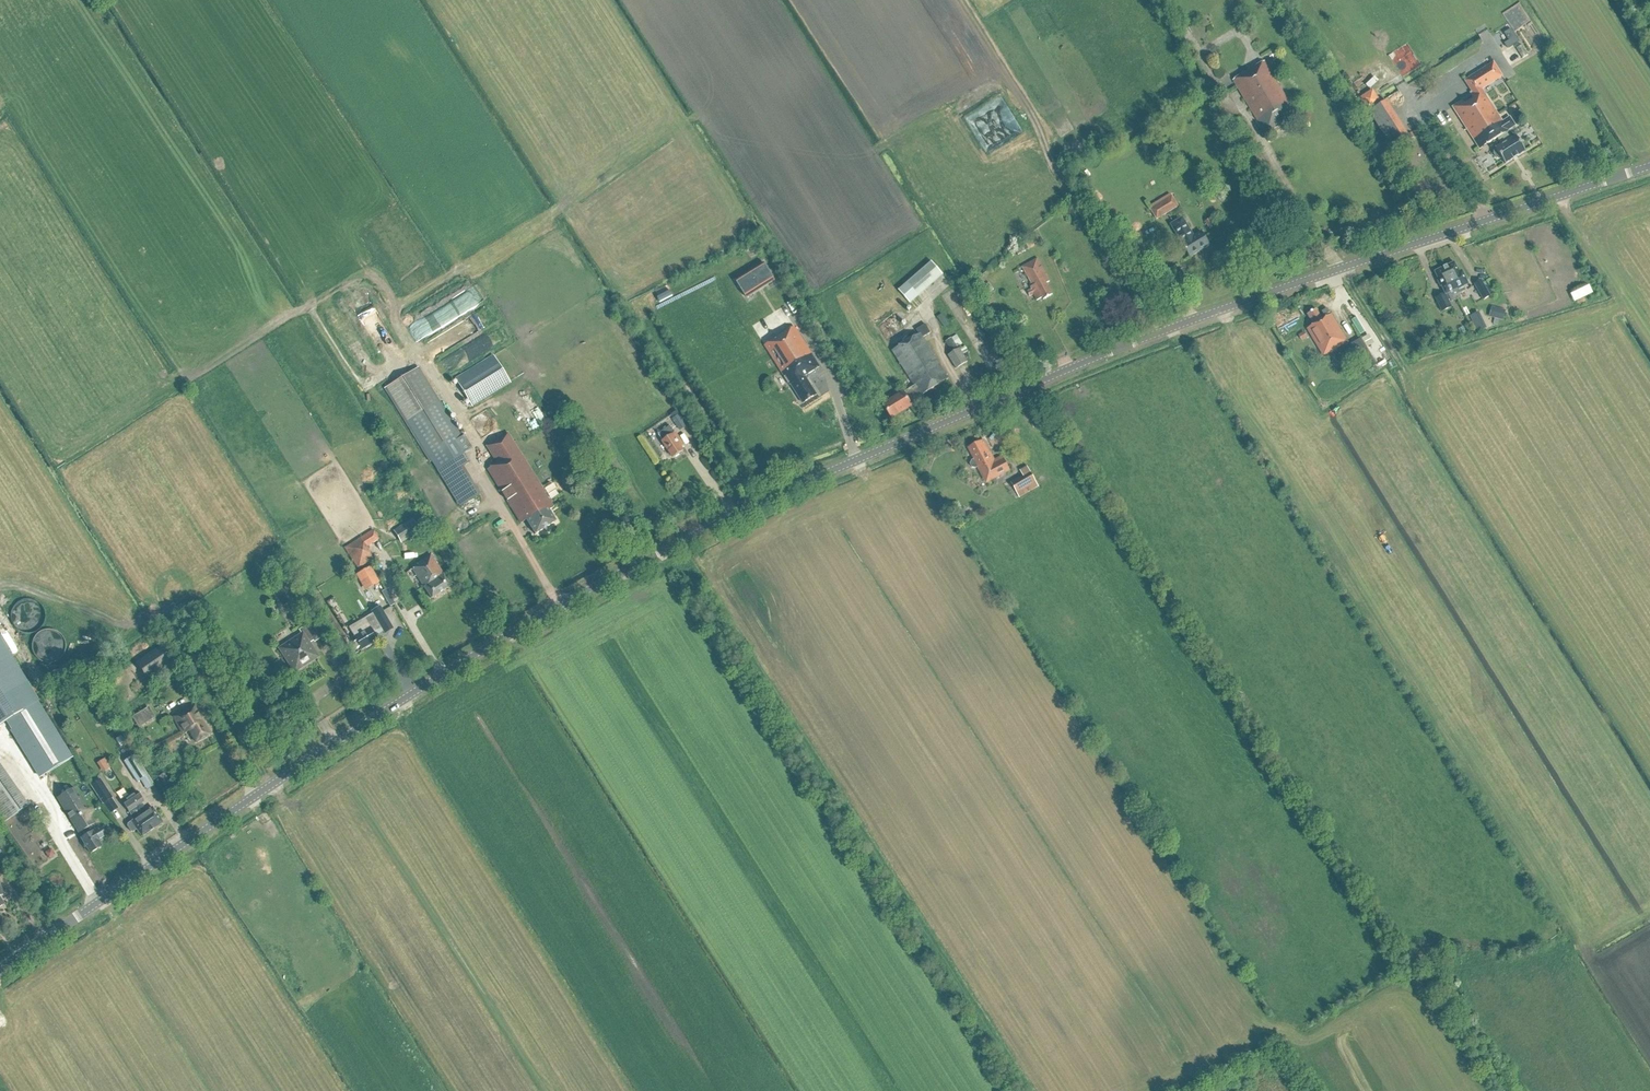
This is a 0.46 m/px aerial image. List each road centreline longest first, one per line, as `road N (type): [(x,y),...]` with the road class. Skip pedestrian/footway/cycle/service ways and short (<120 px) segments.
road 1 (tertiary): [(0,970),(455,666),(731,516),(1137,341),(1649,166)]

